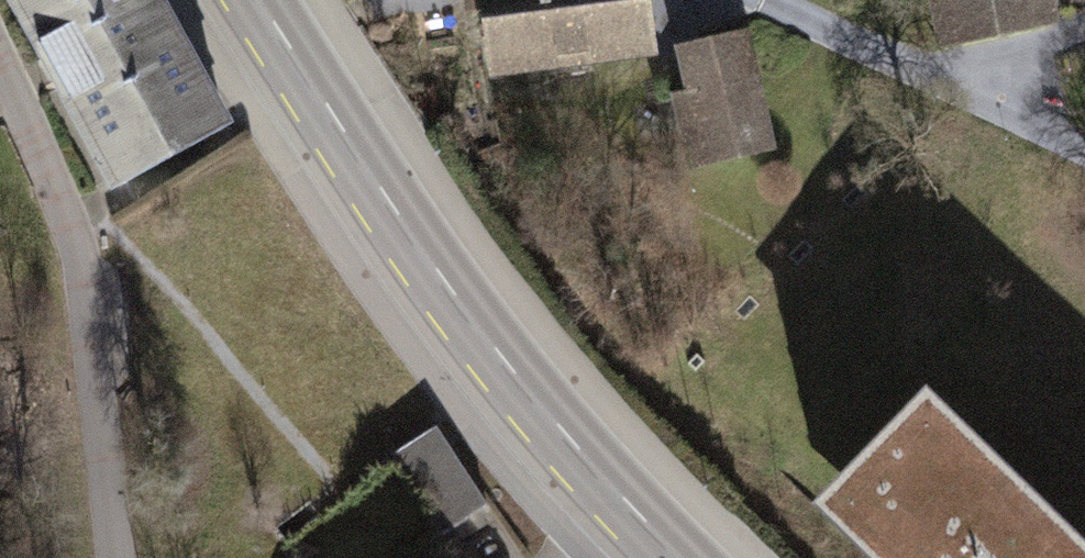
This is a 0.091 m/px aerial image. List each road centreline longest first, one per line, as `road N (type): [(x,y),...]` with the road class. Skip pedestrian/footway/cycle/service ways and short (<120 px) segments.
road 1 (primary): [(272,0),(403,211),(530,390),(687,557)]
road 2 (residential): [(124,557),(104,281),(0,42)]
road 3 (track): [(1084,149),(765,0)]

